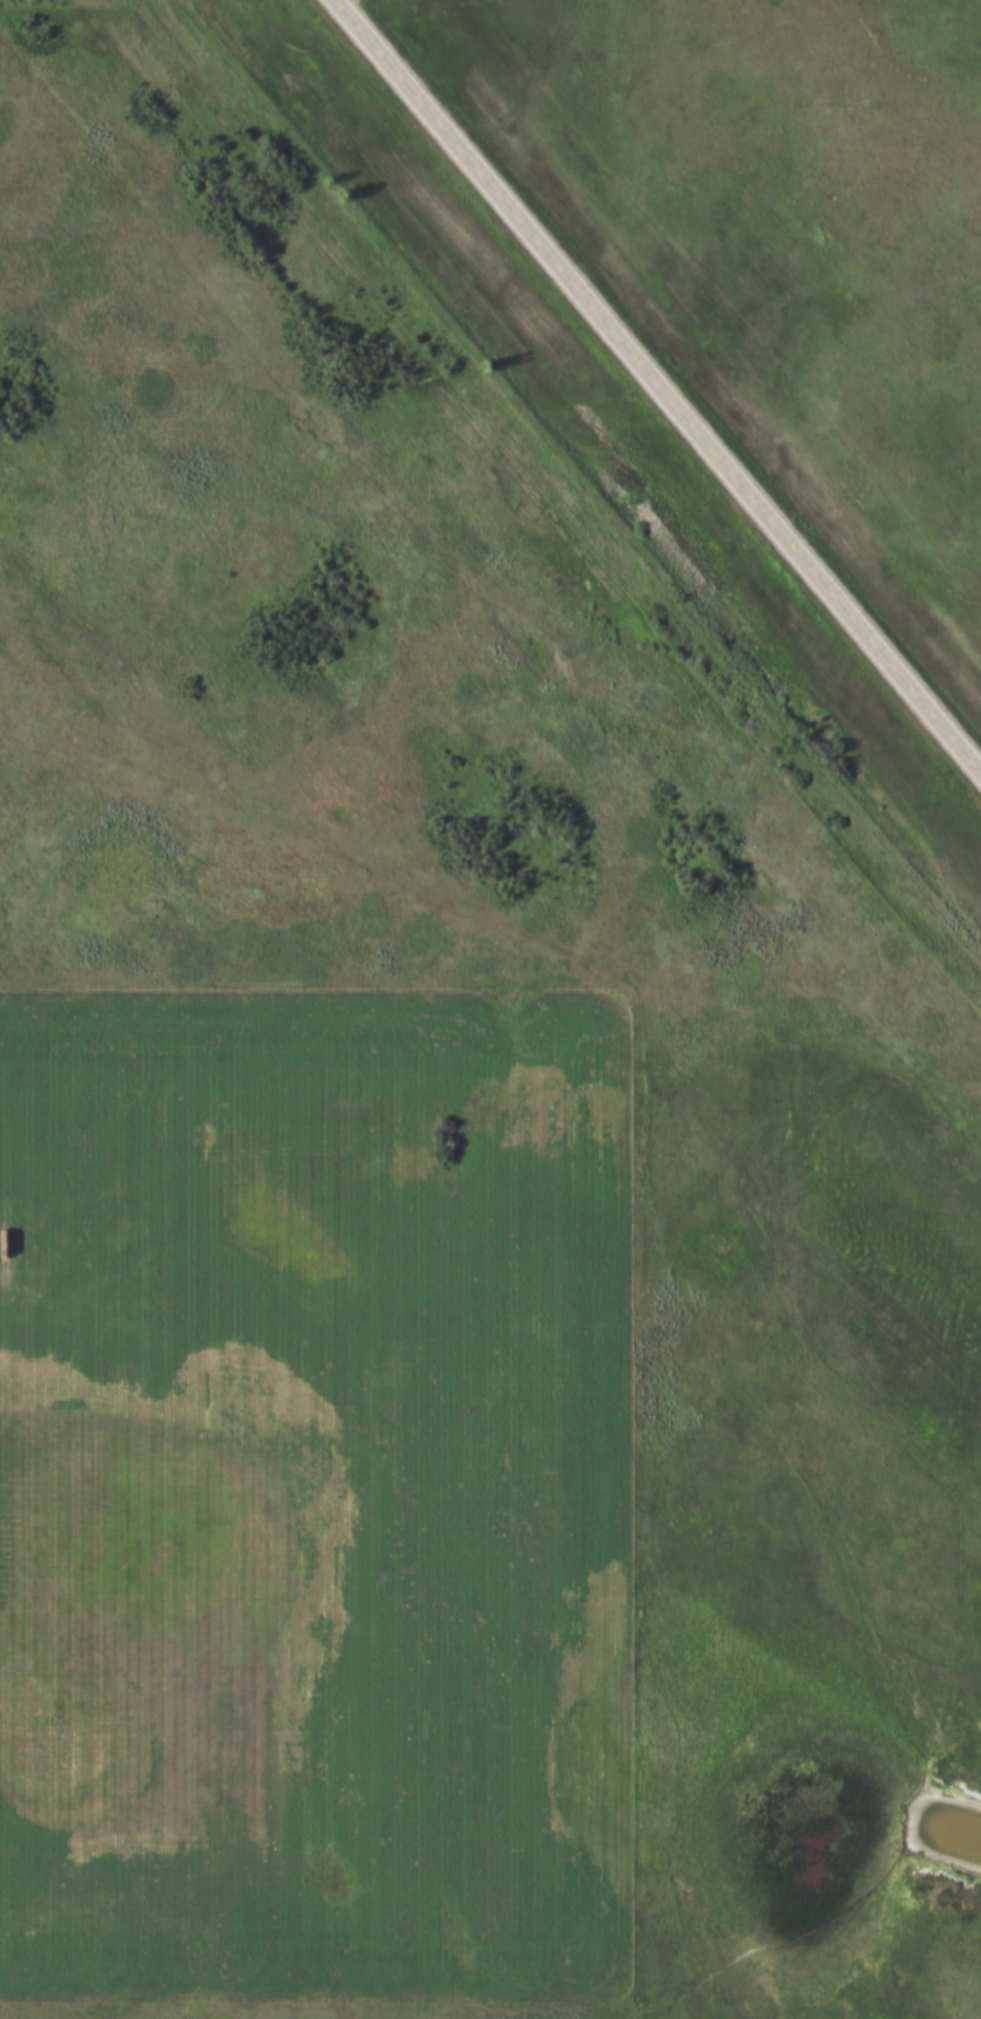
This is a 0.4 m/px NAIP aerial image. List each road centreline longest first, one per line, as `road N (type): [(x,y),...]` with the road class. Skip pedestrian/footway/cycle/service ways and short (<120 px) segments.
road 1 (secondary): [(980,766),(342,0)]

